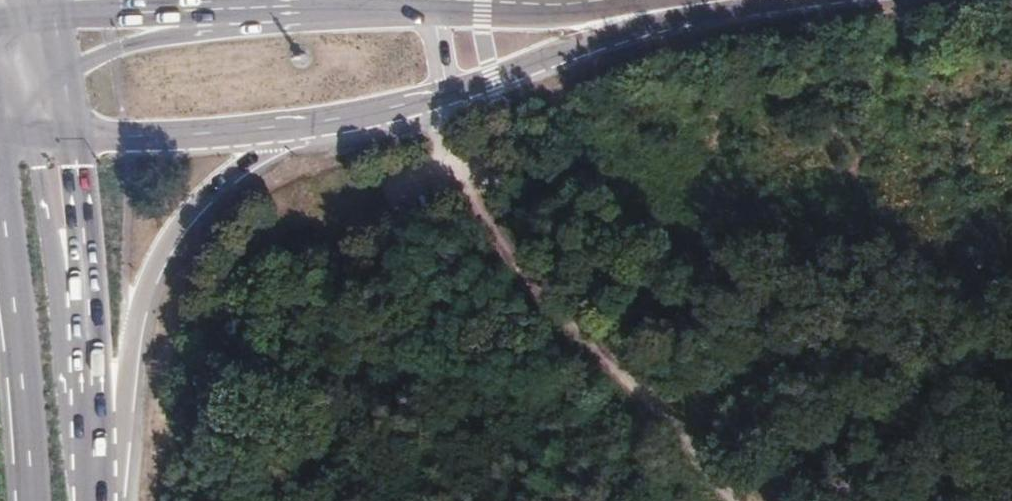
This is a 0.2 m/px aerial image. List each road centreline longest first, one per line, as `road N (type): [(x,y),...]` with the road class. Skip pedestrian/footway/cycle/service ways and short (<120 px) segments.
road 1 (primary): [(303,125),(446,94),(589,41),(763,0)]
road 2 (primary): [(108,500),(132,344),(152,276),(214,190),(303,125)]
road 3 (primary): [(86,500),(34,137)]
road 4 (primary): [(95,500),(74,139)]
road 5 (primary): [(667,0),(585,12),(353,8)]
road 6 (primary): [(353,8),(54,12)]
road 7 (primary): [(353,8),(157,34),(65,73)]
road 8 (primary): [(74,139),(303,125)]
road 9 (primary): [(14,305),(32,500)]
road 10 (track): [(504,234),(471,176),(446,94)]

